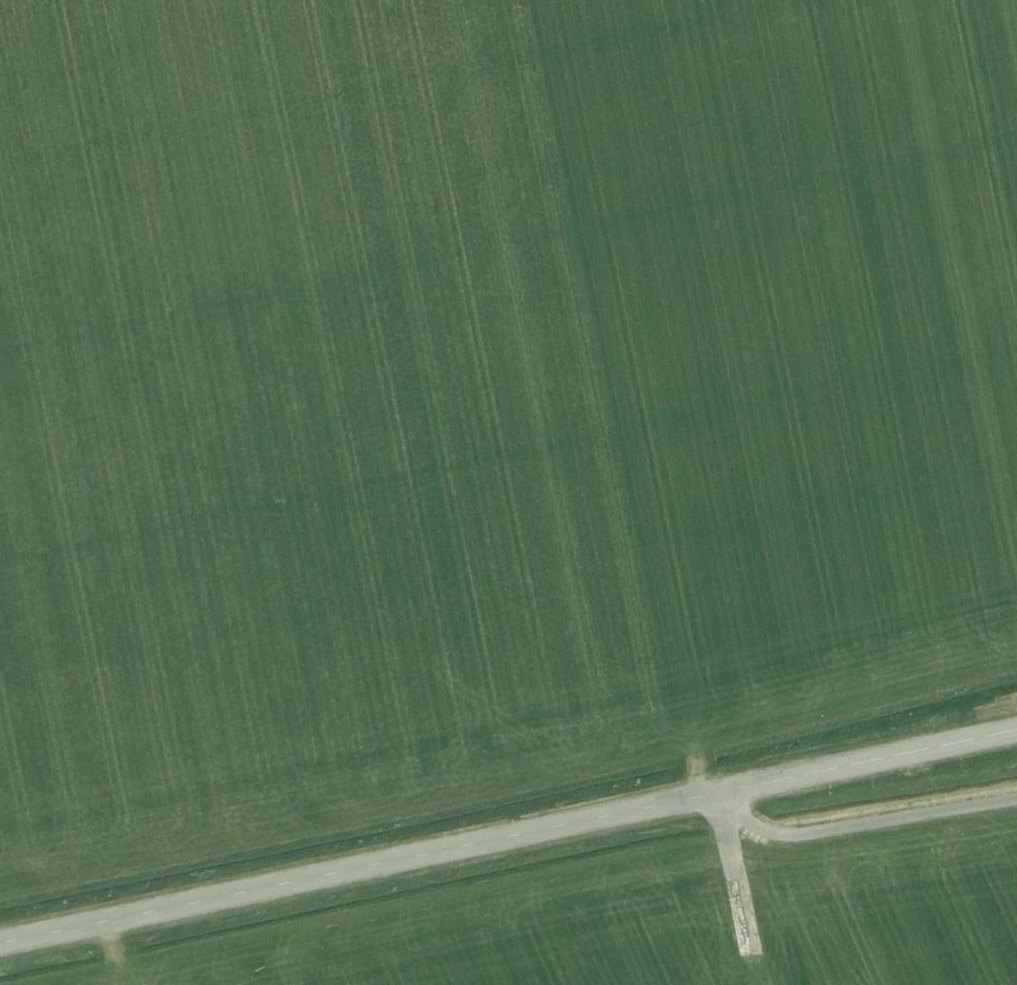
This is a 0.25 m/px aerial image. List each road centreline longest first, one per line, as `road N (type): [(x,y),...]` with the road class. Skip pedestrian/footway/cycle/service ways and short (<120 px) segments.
road 1 (tertiary): [(0,947),(1016,730)]

